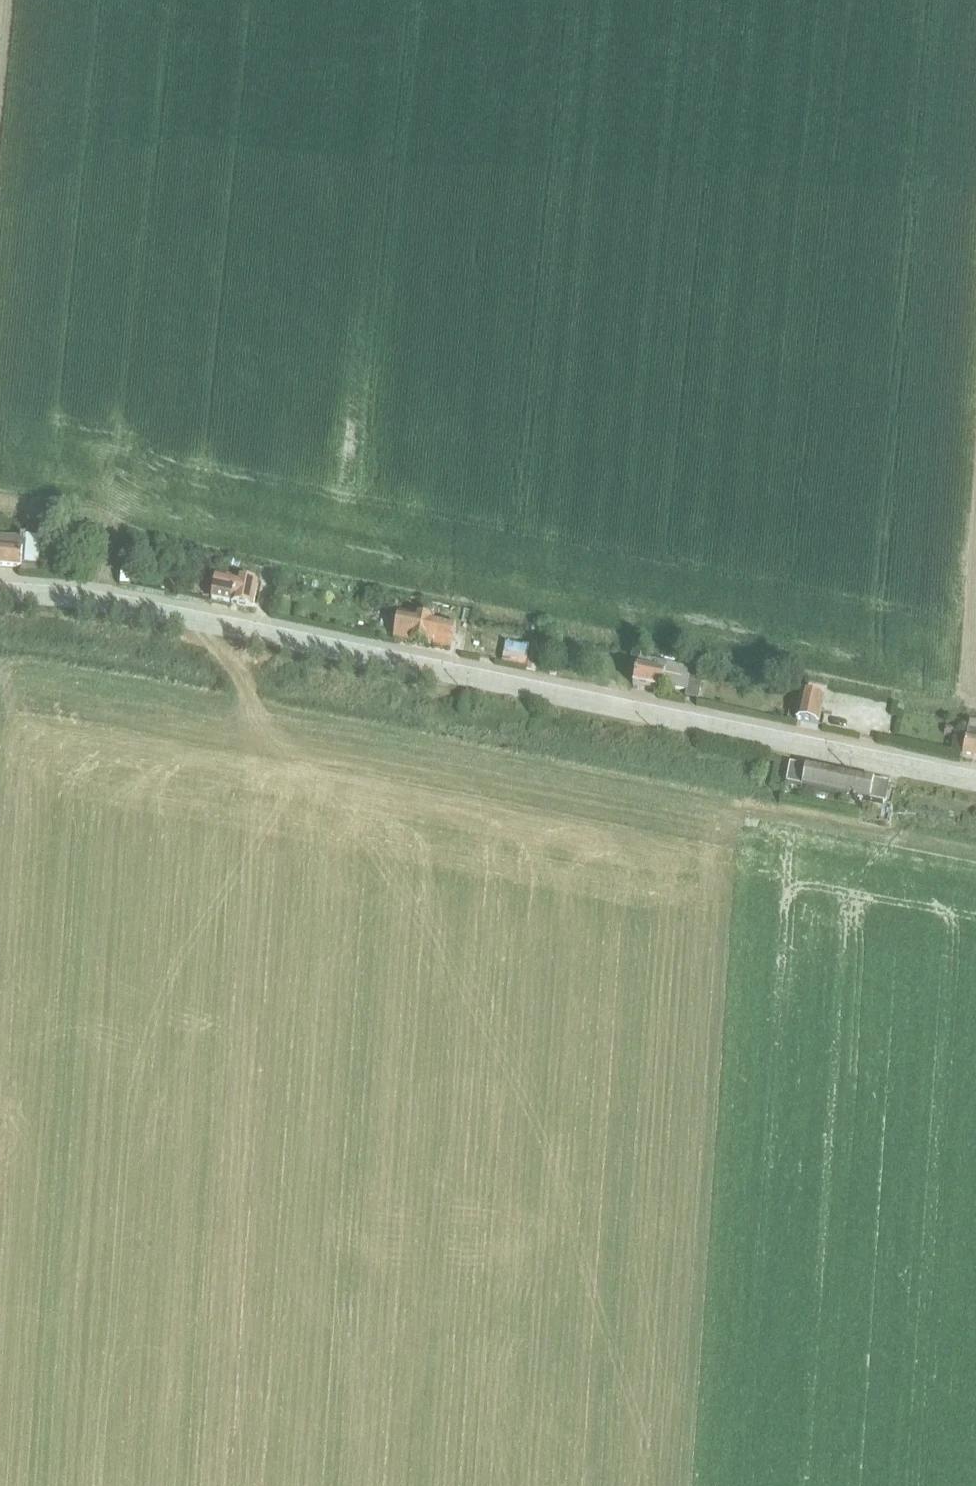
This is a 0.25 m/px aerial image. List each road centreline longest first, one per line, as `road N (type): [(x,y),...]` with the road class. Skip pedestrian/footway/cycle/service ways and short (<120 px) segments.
road 1 (residential): [(975,783),(133,609),(0,594)]

